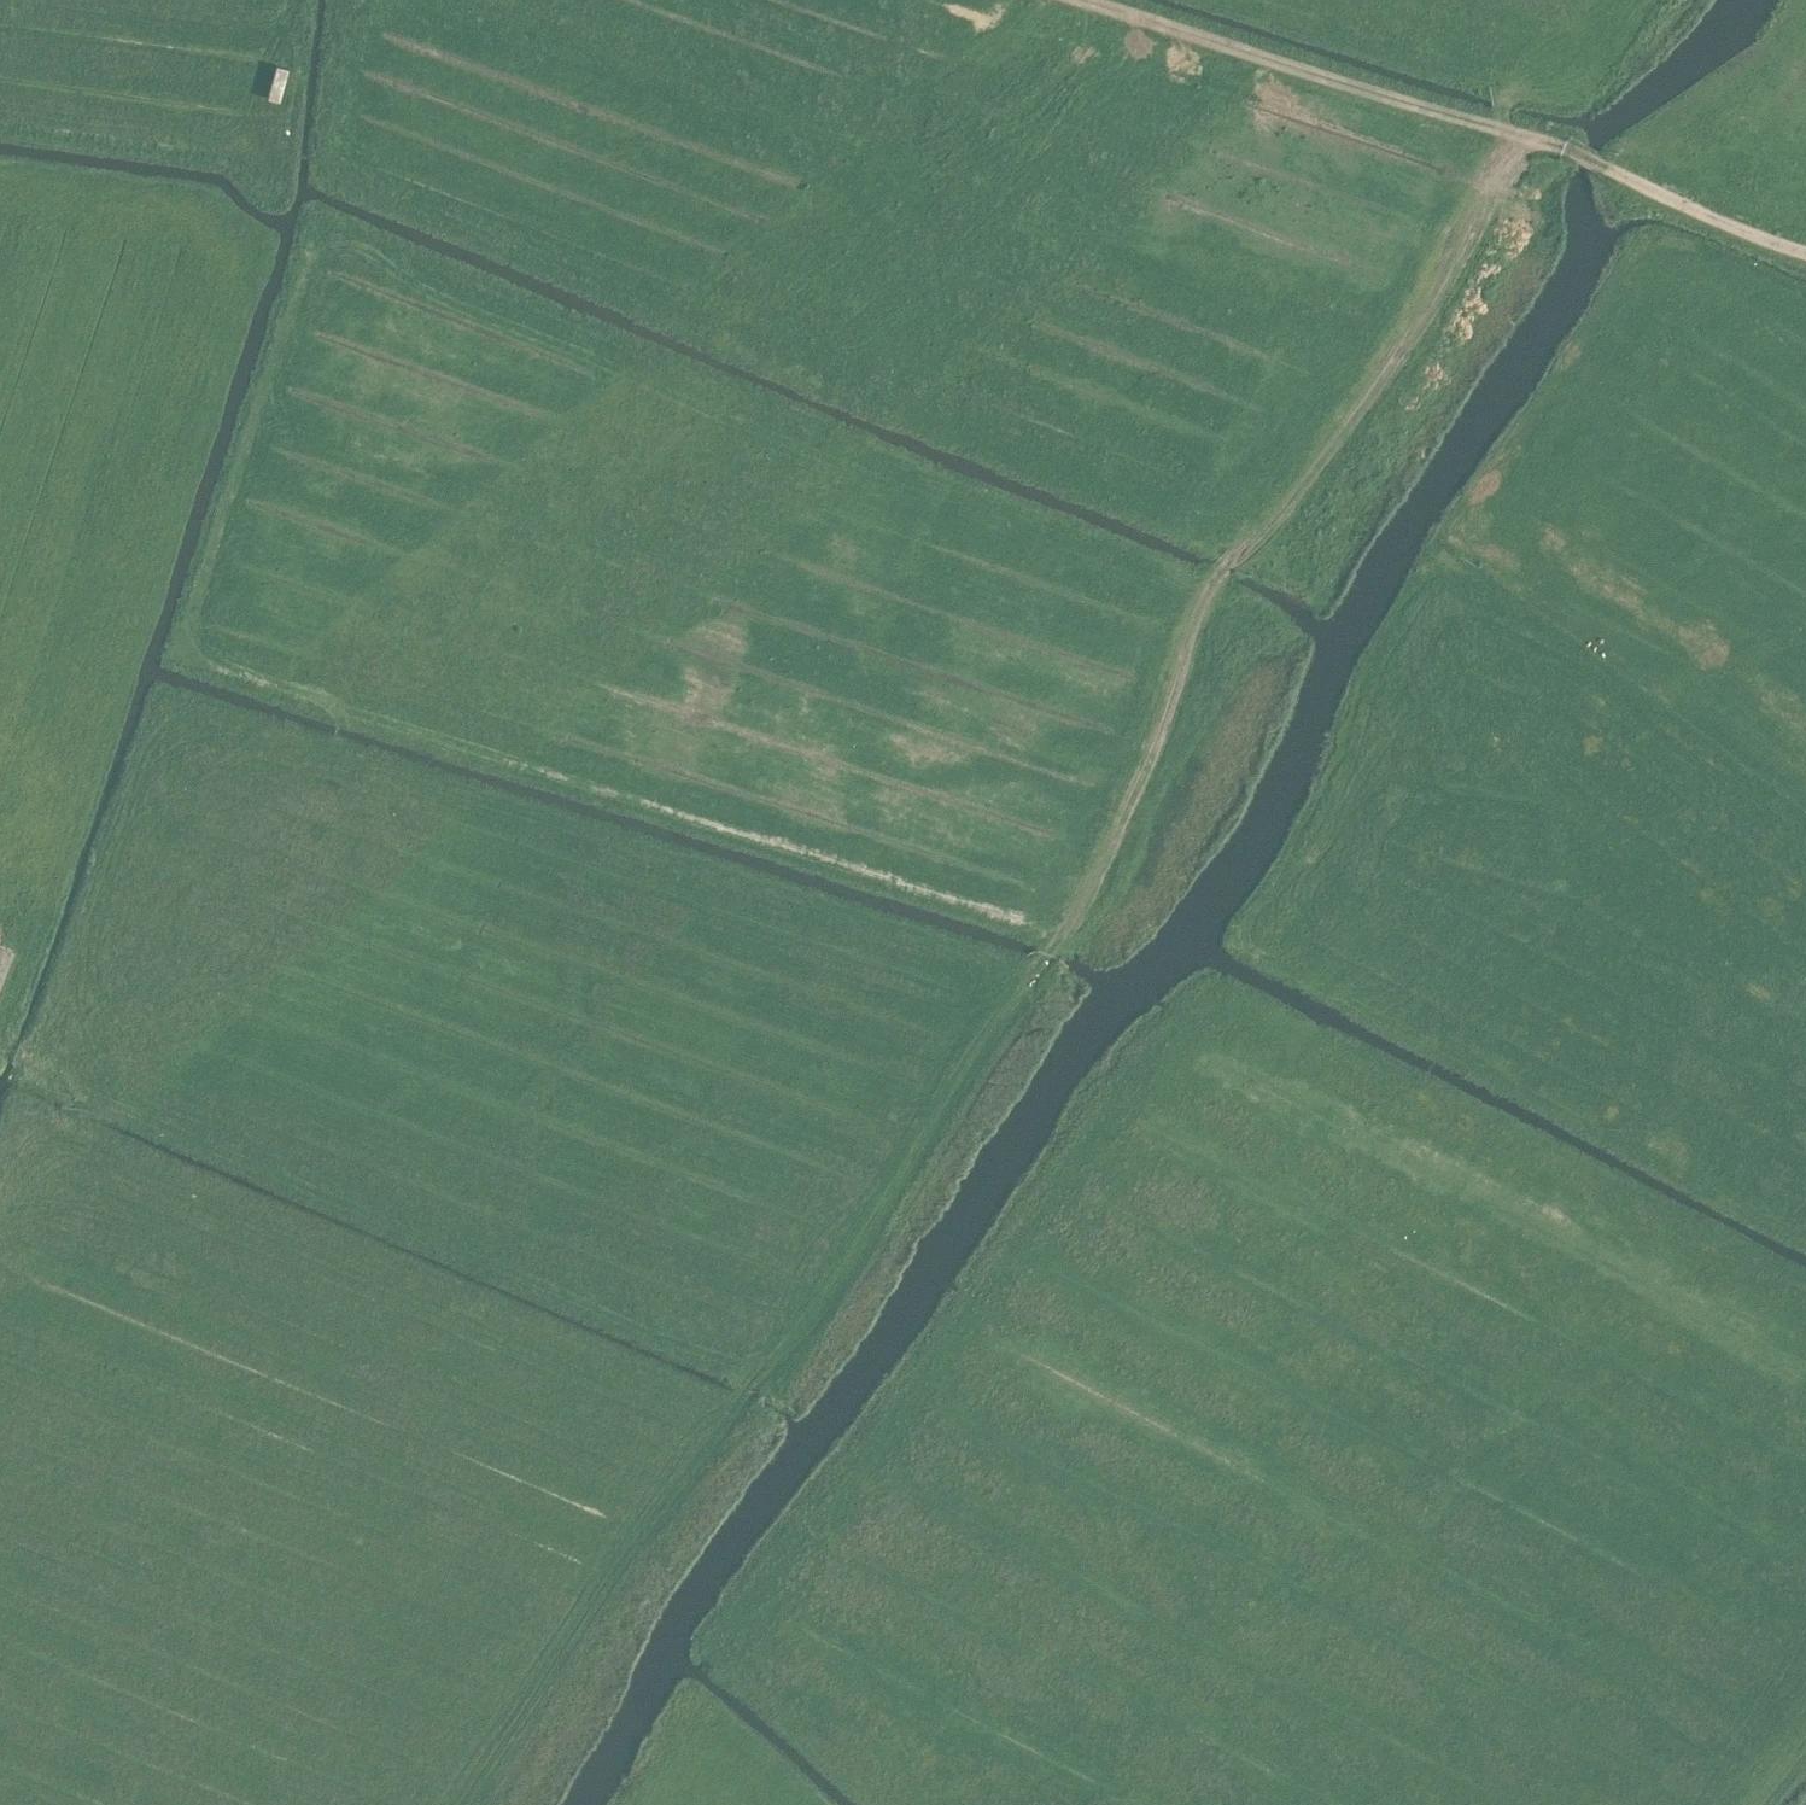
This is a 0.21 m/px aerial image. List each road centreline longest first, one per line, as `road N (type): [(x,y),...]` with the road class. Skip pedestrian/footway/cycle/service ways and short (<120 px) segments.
road 1 (track): [(755,1386),(1102,872),(1203,593),(1242,530),(1288,500),(1403,325),(1459,215),(1522,137)]
road 2 (track): [(755,1386),(469,1804)]
road 3 (track): [(1083,0),(1563,146)]
road 4 (track): [(1605,164),(1805,251)]
road 5 (track): [(203,1804),(0,1740)]

